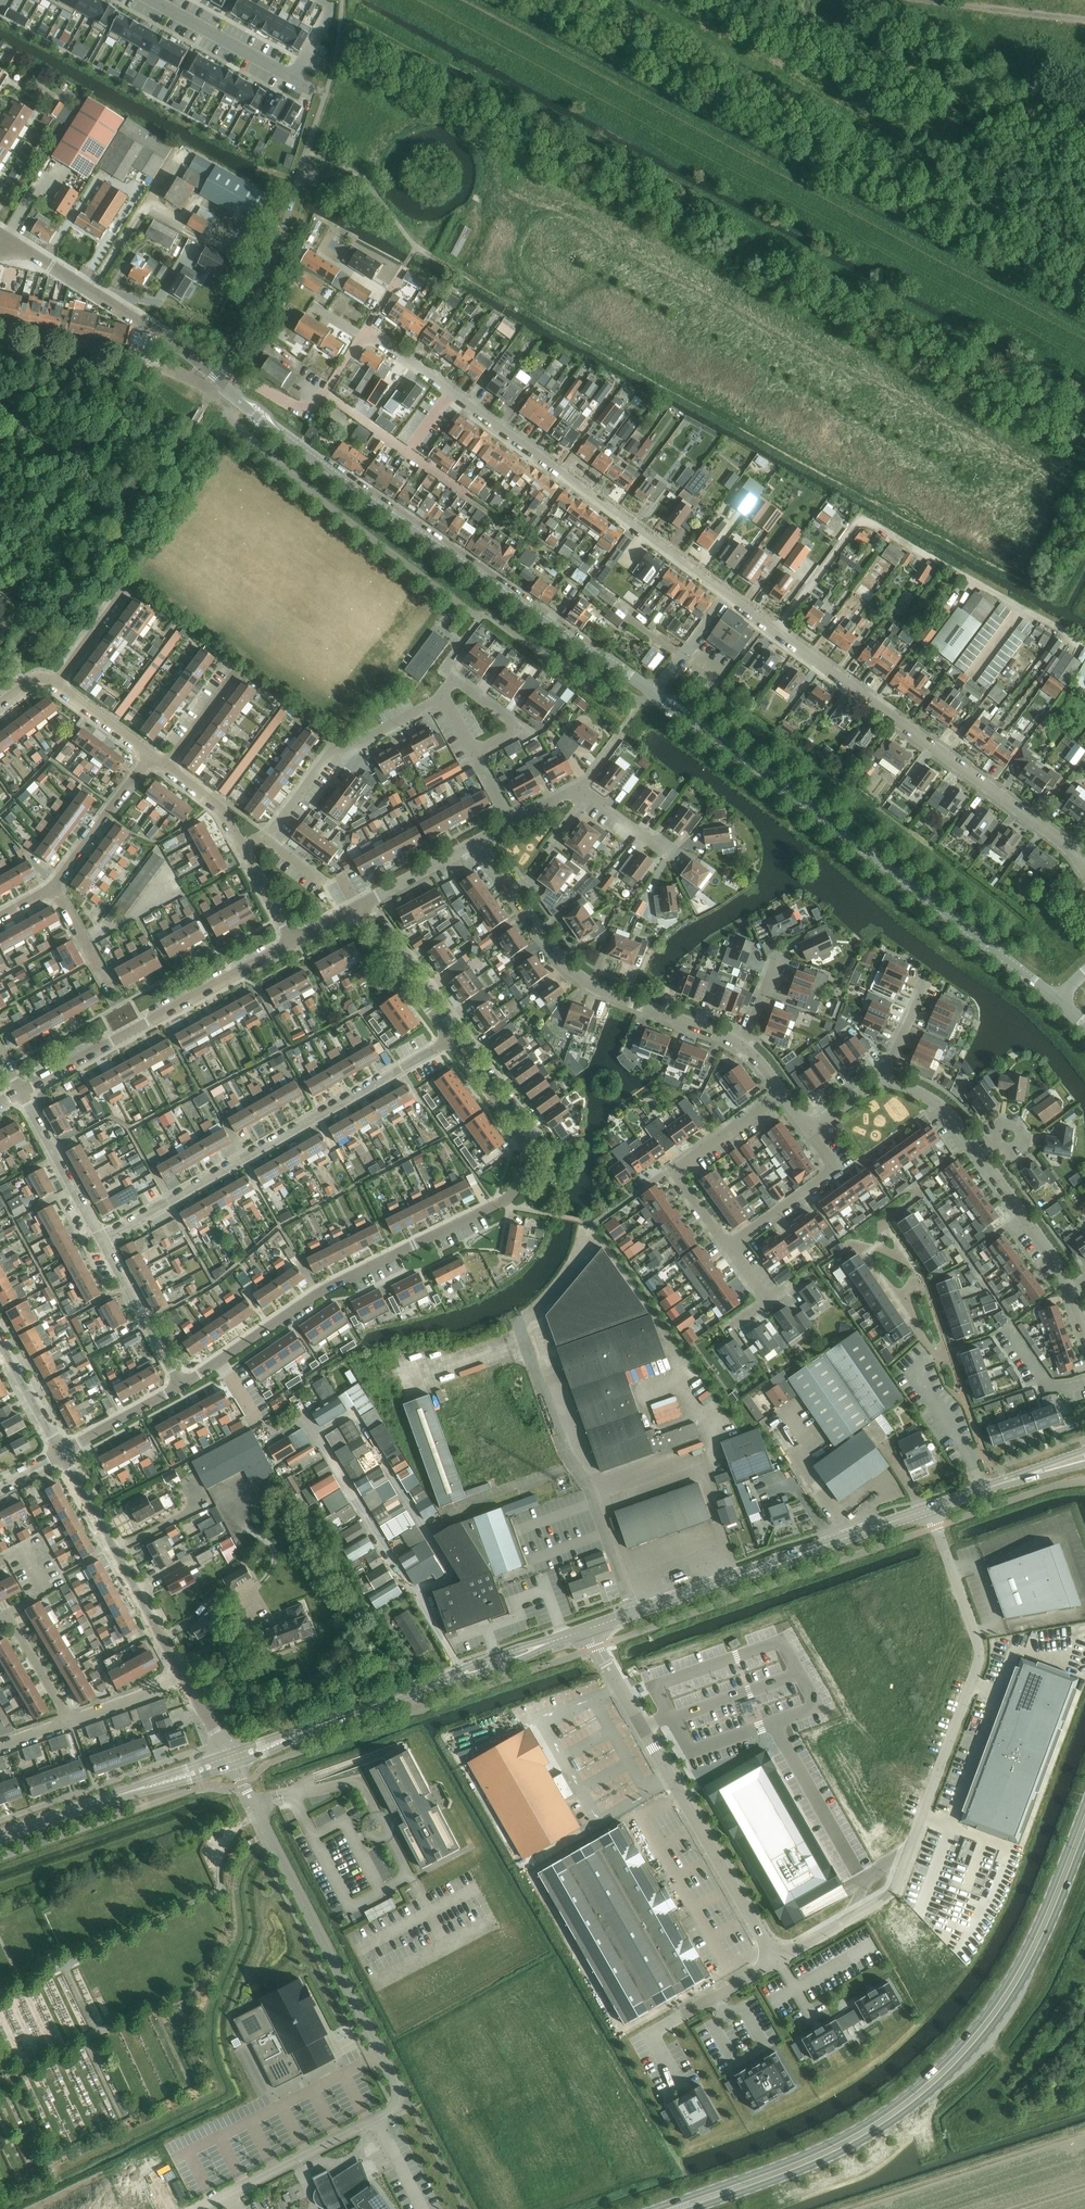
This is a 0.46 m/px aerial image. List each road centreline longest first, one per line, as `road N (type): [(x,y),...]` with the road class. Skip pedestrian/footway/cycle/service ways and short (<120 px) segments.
road 1 (secondary): [(1084,1805),(1010,1979),(934,2073),(821,2148),(655,2208)]
road 2 (unclassified): [(193,2208),(385,2113),(399,2092),(234,1765)]
road 3 (secondary): [(694,2208),(852,2146),(954,2071),(1021,1984),(1084,1839)]
road 4 (residential): [(183,1386),(329,1287),(512,1193),(526,1165),(522,1139),(450,1039)]
road 5 (unclassified): [(775,1961),(896,1888),(976,1674),(977,1641),(930,1510)]
road 6 (tertiary): [(652,693),(333,475),(226,386)]
road 7 (tertiary): [(1056,1000),(652,693)]
road 8 (residential): [(1084,867),(726,595)]
road 9 (residential): [(726,595),(366,331)]
road 10 (residential): [(100,1240),(450,1039)]
road 11 (unclassified): [(775,1961),(587,1630)]
road 12 (residential): [(476,847),(582,979),(739,1044)]
road 13 (residential): [(20,1093),(294,942)]
road 14 (residential): [(185,1678),(62,1452)]
road 15 (residential): [(266,835),(331,753),(442,695)]
road 16 (residential): [(729,1249),(679,1171),(782,1093)]
road 17 (tertiary): [(205,367),(21,247)]
road 18 (residential): [(205,367),(180,376),(0,324)]
road 19 (residential): [(226,386),(239,379),(308,414),(366,331)]
road 20 (residential): [(729,1249),(827,1175),(829,1164),(810,1126)]
road 21 (residential): [(183,1386),(100,1240)]
road 22 (residential): [(100,1240),(20,1093)]
road 23 (residential): [(150,0),(293,77)]
road 24 (tertiary): [(587,1630),(740,1576)]
road 25 (residential): [(982,1157),(1071,1292)]
road 26 (residential): [(53,886),(149,756)]
road 27 (residential): [(450,1039),(357,908)]
road 28 (residential): [(1084,21),(927,0)]
road 29 (residential): [(442,695),(454,682),(517,727),(474,752)]
road 30 (residential): [(62,1452),(183,1386)]
road 31 (residential): [(357,908),(476,847)]
road 32 (tertiary): [(109,1798),(234,1765)]
road 33 (residential): [(62,1452),(0,1341)]
road 34 (tertiary): [(348,1714),(227,1753)]
road 35 (residential): [(884,1083),(938,1104),(982,1157)]
road 36 (residential): [(68,1721),(11,1621),(0,1617)]
road 37 (tertiary): [(227,1753),(109,1798)]
road 38 (tertiary): [(234,1765),(348,1714)]
road 39 (residential): [(68,1721),(185,1678)]
road 40 (residential): [(652,693),(726,595)]
road 41 (residential): [(112,992),(53,886)]

